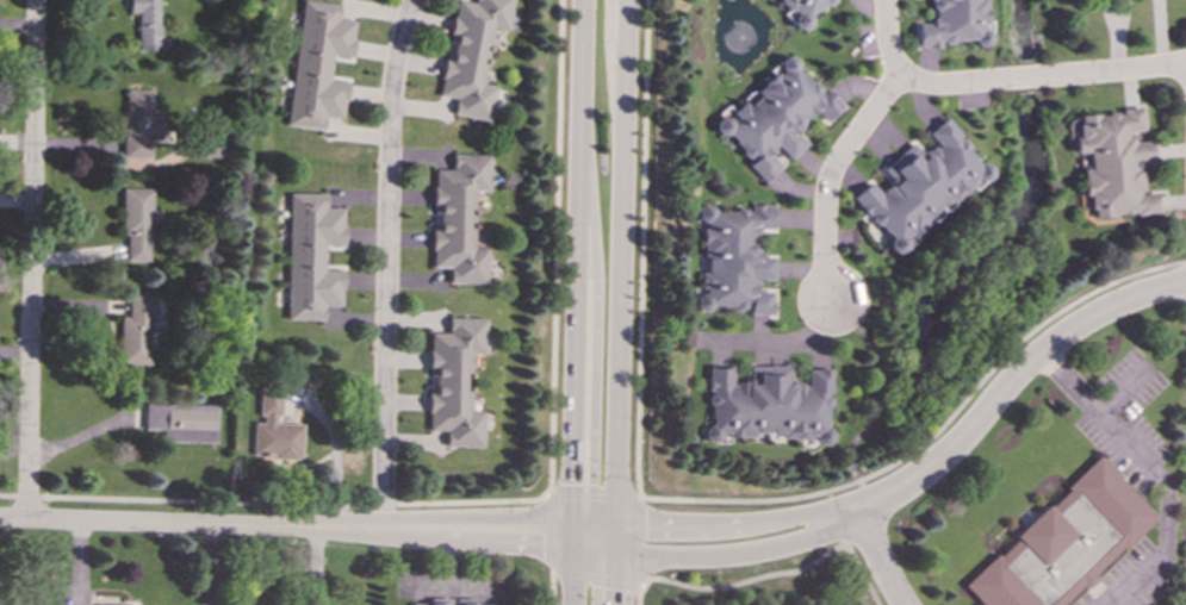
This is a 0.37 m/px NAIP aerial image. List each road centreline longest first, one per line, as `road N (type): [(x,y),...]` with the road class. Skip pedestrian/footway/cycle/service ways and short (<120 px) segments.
road 1 (secondary): [(609,604),(625,0)]
road 2 (secondary): [(587,0),(573,604)]
road 3 (residential): [(576,537),(0,520)]
road 4 (residential): [(415,0),(392,96),(380,532)]
road 5 (residential): [(26,520),(35,0)]
road 6 (residential): [(1185,285),(1120,302),(1064,335),(899,488)]
road 7 (residential): [(576,537),(609,561),(752,556),(813,542),(899,488)]
road 8 (residential): [(899,488),(811,516),(613,520),(576,537)]
road 9 (residential): [(828,300),(828,179),(901,77)]
road 10 (residential): [(884,0),(889,51),(901,77),(932,86),(1013,79)]
road 11 (residential): [(1044,77),(1185,67)]

